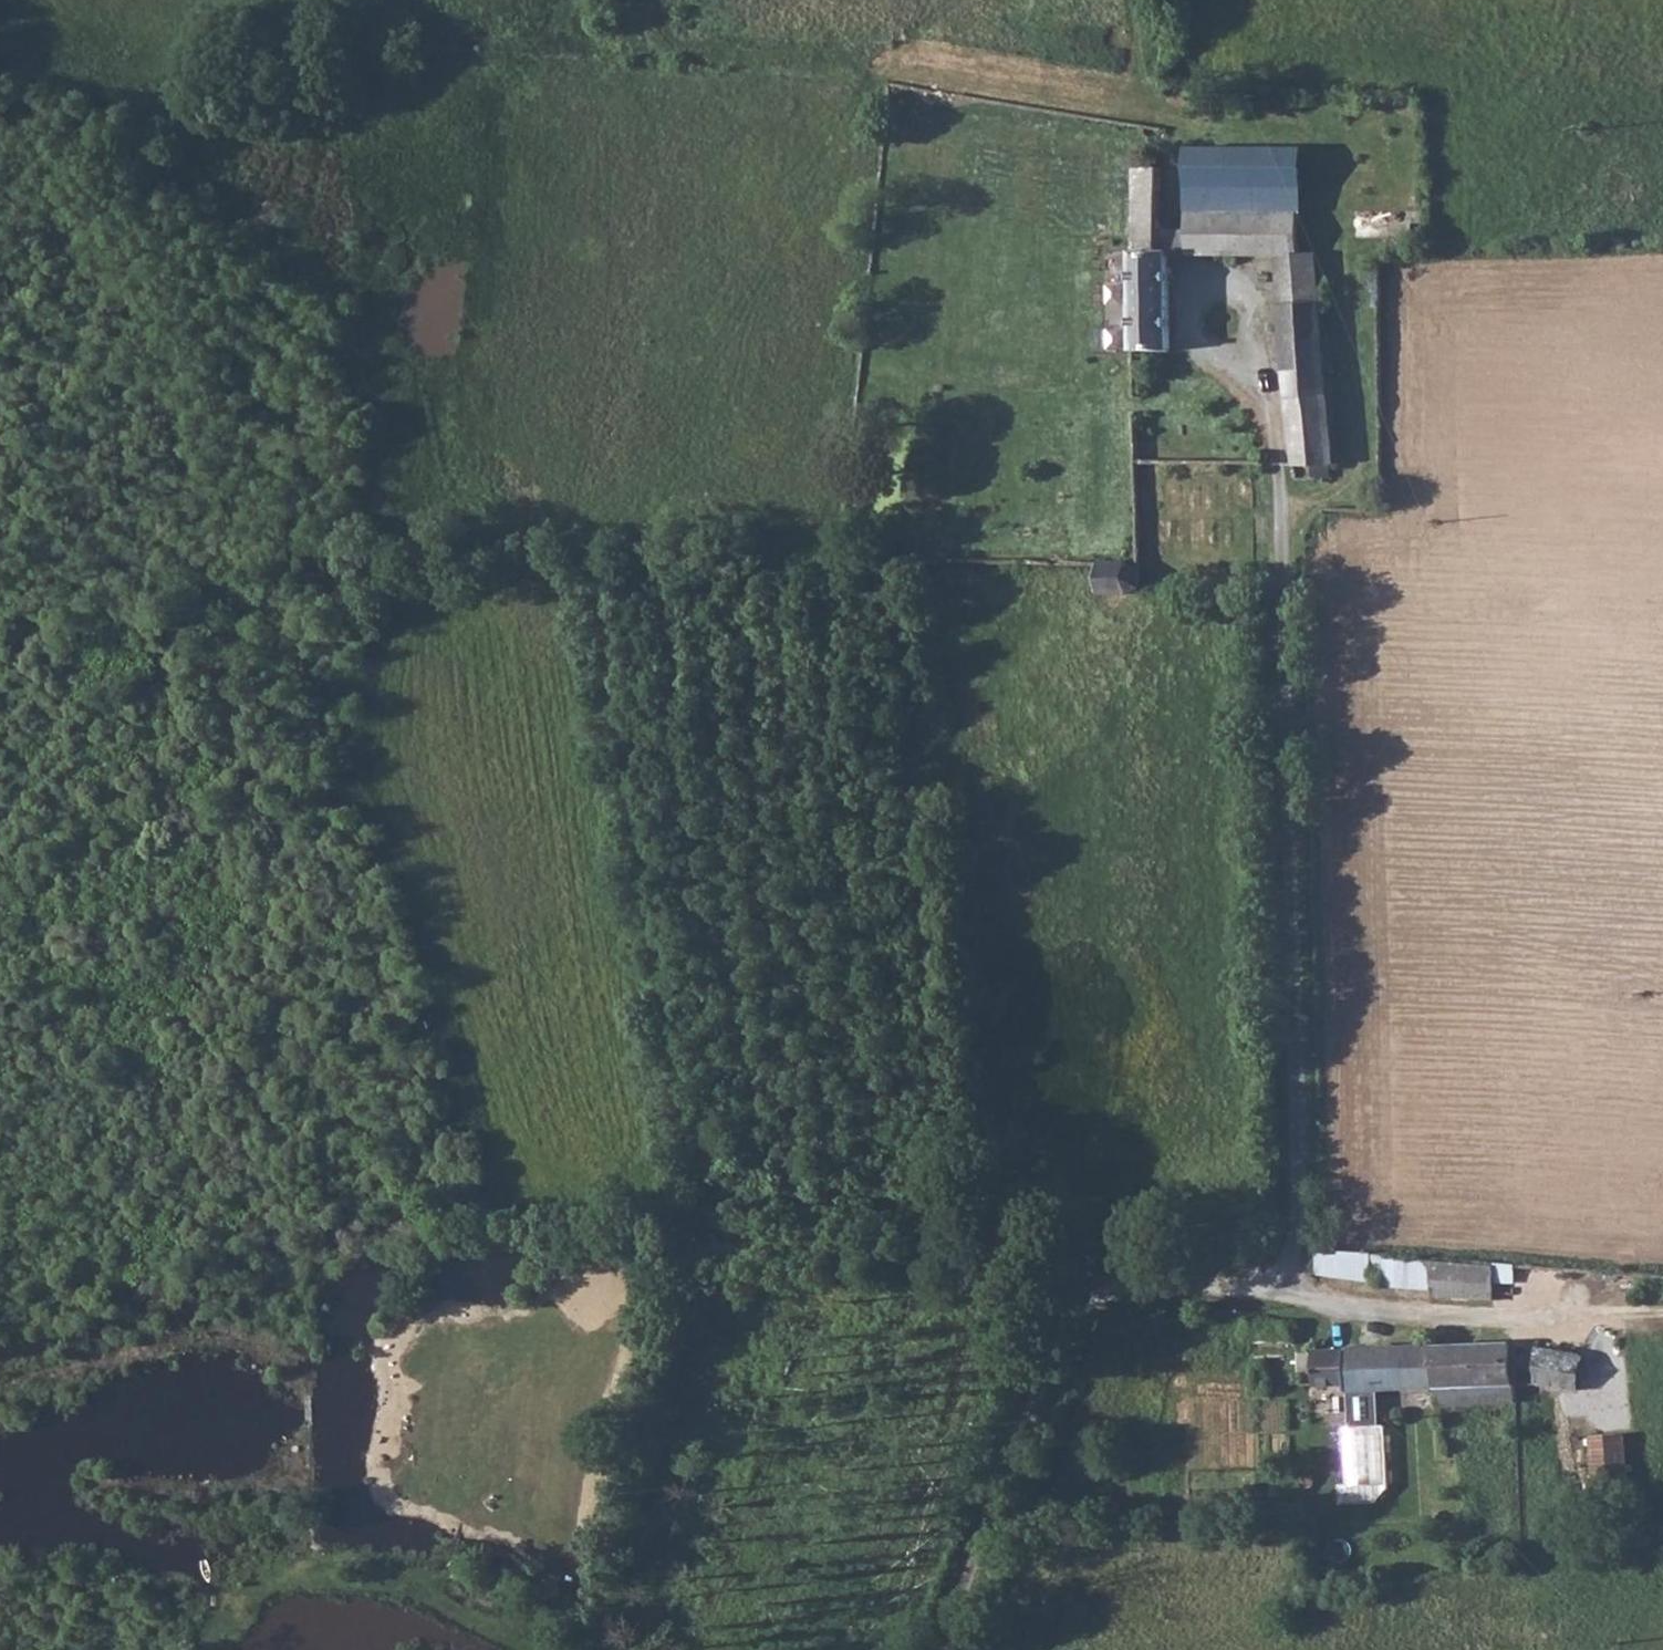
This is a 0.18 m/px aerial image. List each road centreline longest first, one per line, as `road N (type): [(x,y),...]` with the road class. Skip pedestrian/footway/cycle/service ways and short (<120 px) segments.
road 1 (unclassified): [(1290,1300),(1274,520)]
road 2 (unclassified): [(952,1649),(1060,1351),(1118,1292),(1290,1300)]
road 3 (unclassified): [(1290,1300),(1593,1318)]

